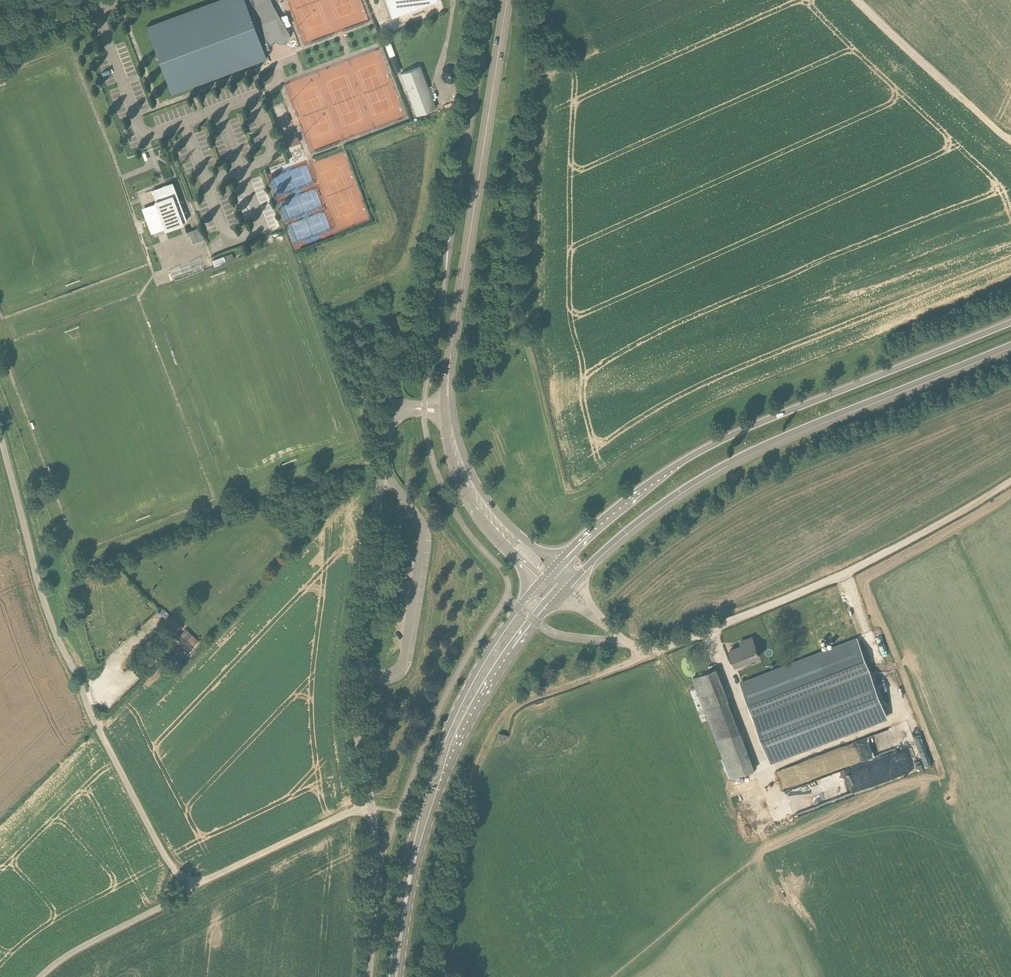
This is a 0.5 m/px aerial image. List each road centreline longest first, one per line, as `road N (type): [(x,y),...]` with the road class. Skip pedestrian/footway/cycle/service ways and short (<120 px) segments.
road 1 (primary): [(1010,323),(713,446),(627,500),(555,565)]
road 2 (primary): [(573,581),(634,525),(728,463),(1010,346)]
road 3 (unclassified): [(188,890),(61,644),(0,441)]
road 4 (primary): [(541,580),(477,672),(427,782),(400,898),(394,976)]
road 5 (primary): [(399,976),(421,855),(452,763),(495,682),(560,596)]
road 6 (unclassified): [(371,805),(355,699),(370,672),(360,645),(387,436),(393,414),(408,408)]
road 7 (tertiary): [(449,371),(507,0)]
road 8 (track): [(1010,480),(877,558),(759,611)]
road 9 (unclassified): [(188,890),(371,805)]
road 10 (tertiary): [(444,416),(472,507),(541,580)]
road 11 (unclassified): [(759,611),(645,649),(591,610)]
road 12 (tertiary): [(555,565),(484,494),(454,416)]
road 13 (unclassified): [(368,976),(371,805)]
road 14 (unclassified): [(41,976),(188,890)]

